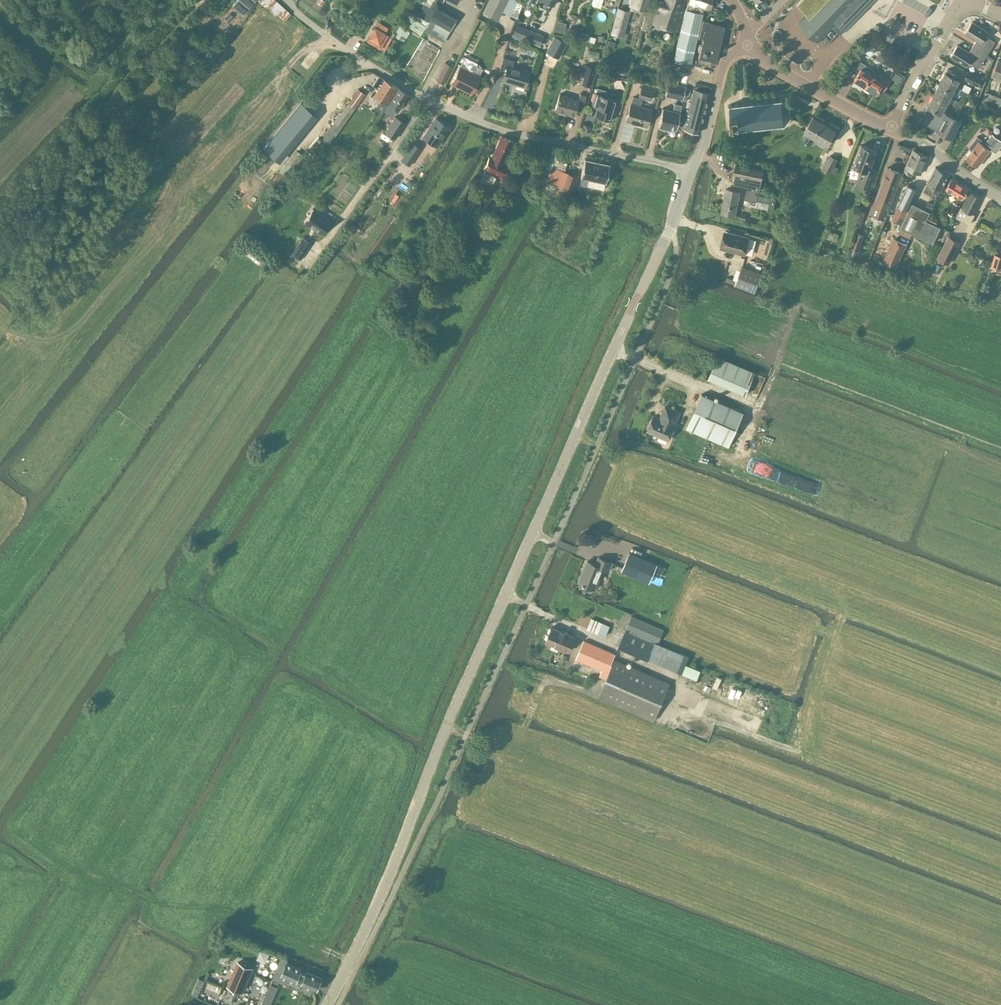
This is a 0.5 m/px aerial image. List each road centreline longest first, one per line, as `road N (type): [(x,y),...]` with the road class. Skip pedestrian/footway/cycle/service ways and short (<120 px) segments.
road 1 (unclassified): [(328,1004),(379,908),(453,713),(691,171)]
road 2 (residential): [(691,171),(468,117),(375,71),(284,0)]
road 3 (track): [(649,1004),(449,930),(423,899),(387,885)]
road 4 (tertiary): [(892,129),(749,47)]
road 5 (residential): [(892,129),(963,0)]
road 6 (residential): [(691,171),(723,64),(749,47)]
road 7 (tertiary): [(1000,199),(892,129)]

